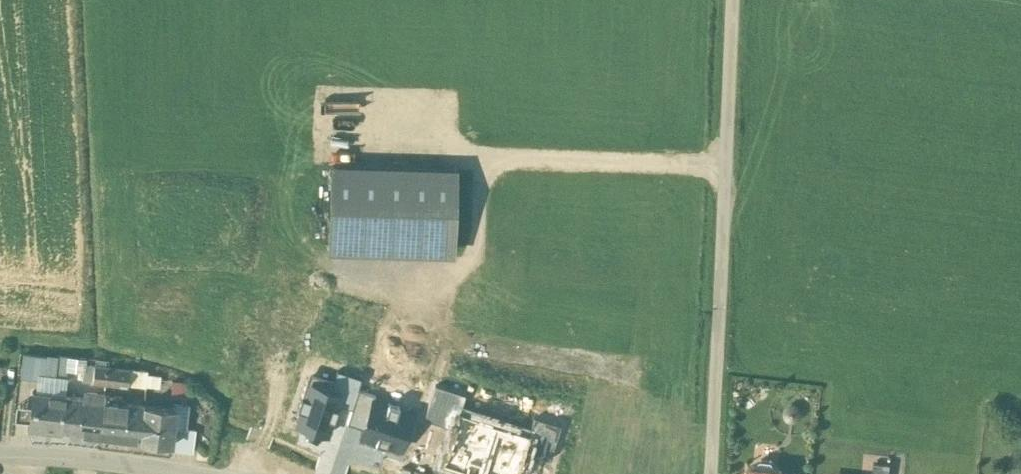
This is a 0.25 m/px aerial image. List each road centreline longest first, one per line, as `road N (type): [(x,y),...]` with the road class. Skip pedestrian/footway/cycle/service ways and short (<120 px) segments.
road 1 (unclassified): [(712,473),(733,0)]
road 2 (track): [(78,0),(89,210)]
road 3 (residential): [(201,473),(0,456)]

